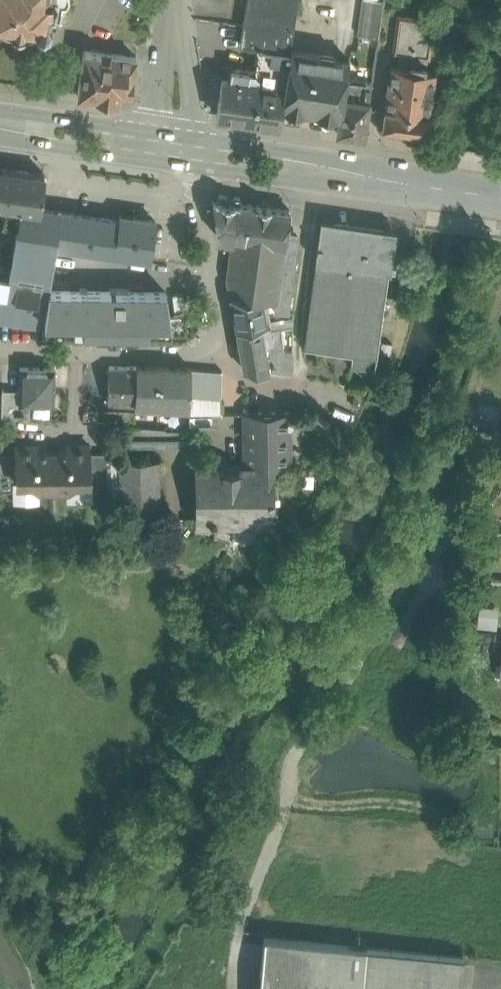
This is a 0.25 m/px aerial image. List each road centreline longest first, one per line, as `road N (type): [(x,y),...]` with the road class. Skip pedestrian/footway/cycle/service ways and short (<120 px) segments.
road 1 (residential): [(0,358),(203,356),(208,151)]
road 2 (primary): [(208,151),(500,197)]
road 3 (primary): [(0,118),(173,144)]
road 4 (residential): [(173,144),(178,0)]

